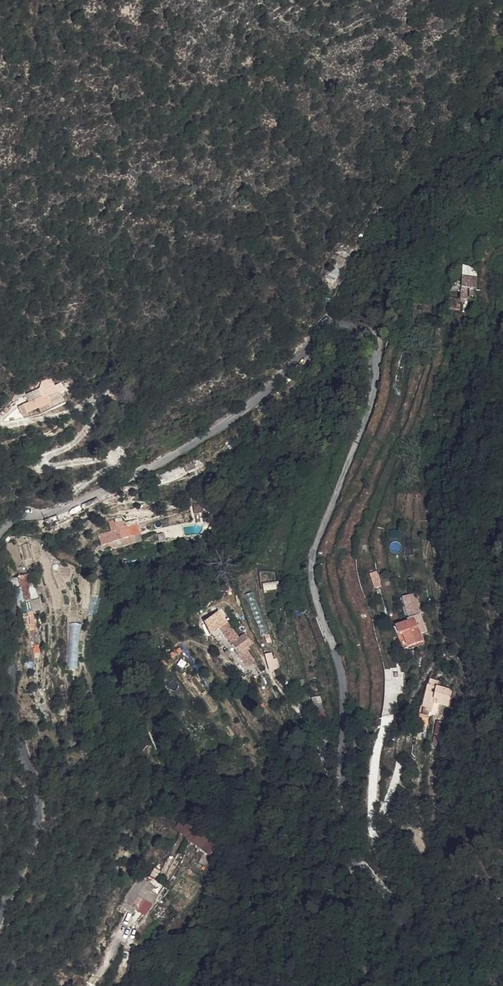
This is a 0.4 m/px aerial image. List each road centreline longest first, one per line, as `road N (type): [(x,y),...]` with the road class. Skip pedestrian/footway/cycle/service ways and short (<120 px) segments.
road 1 (unclassified): [(381,985),(379,919),(348,804),(344,689),(312,582),(313,555),(376,385),(372,325),(330,318),(284,376),(233,419),(119,485),(16,517),(0,535)]
road 2 (unclassified): [(0,567),(11,608),(12,704),(38,820),(0,920)]

